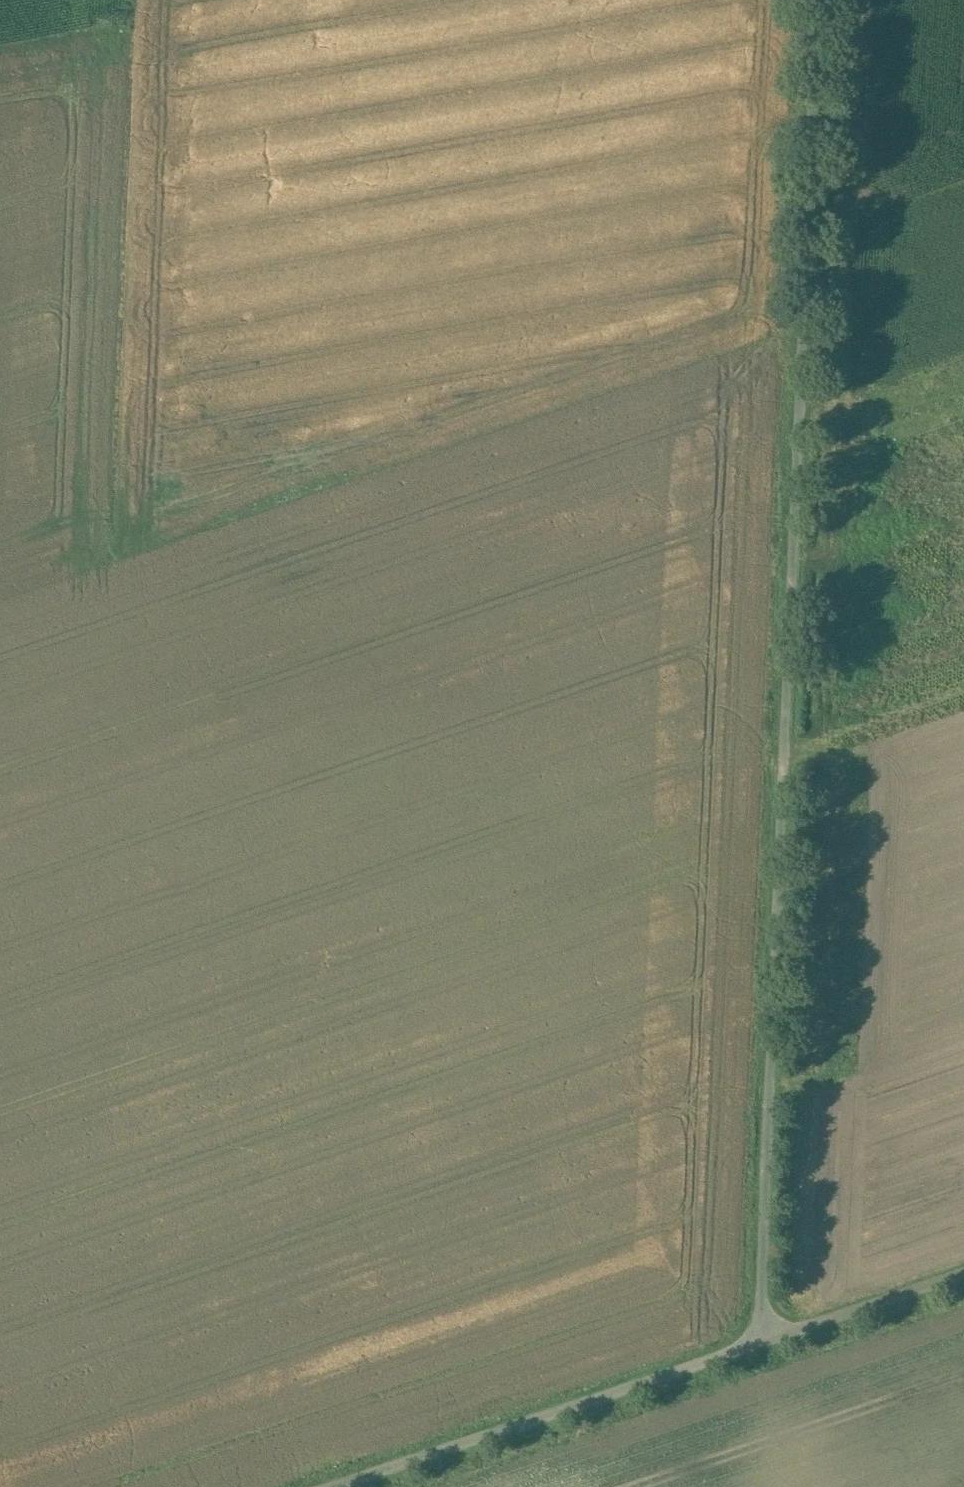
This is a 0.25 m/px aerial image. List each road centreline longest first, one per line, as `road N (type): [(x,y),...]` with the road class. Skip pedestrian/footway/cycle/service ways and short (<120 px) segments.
road 1 (unclassified): [(813,0),(763,1197),(769,1339)]
road 2 (unclassified): [(769,1339),(334,1486)]
road 3 (unclassified): [(963,1273),(769,1339)]

